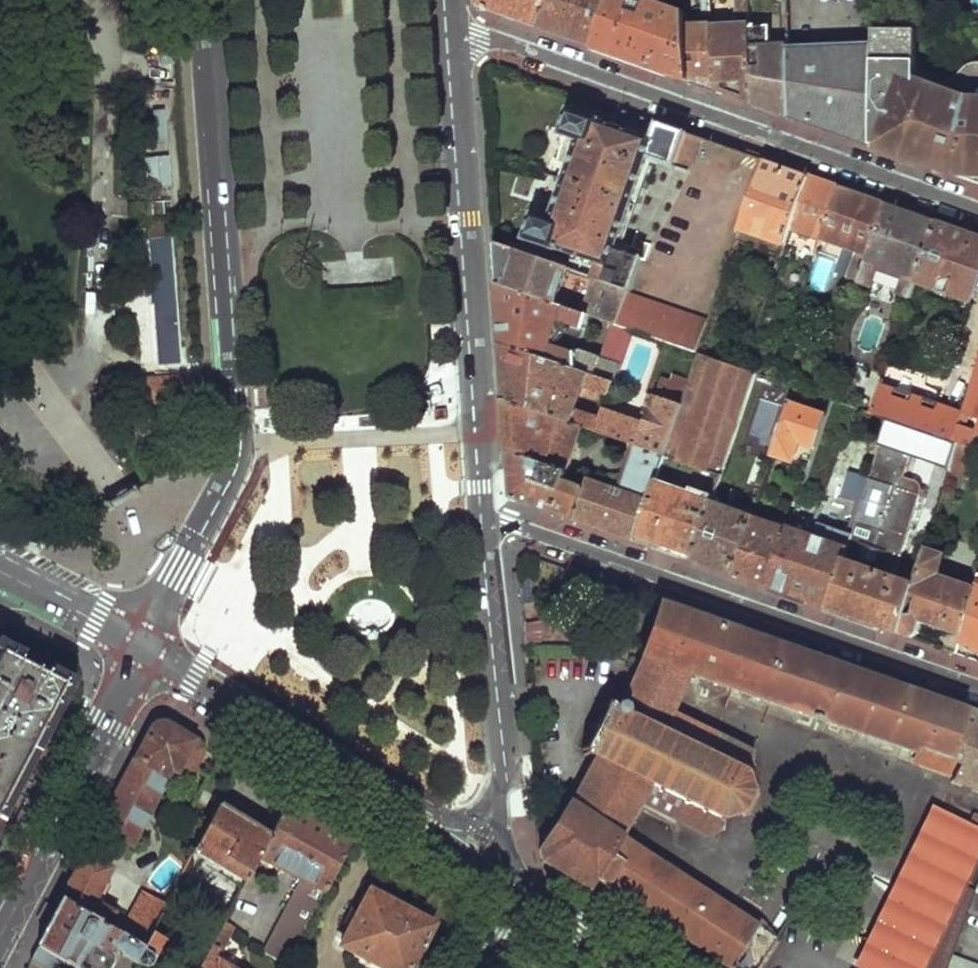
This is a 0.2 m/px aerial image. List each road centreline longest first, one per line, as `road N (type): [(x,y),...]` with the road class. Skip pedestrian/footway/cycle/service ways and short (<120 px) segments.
road 1 (residential): [(446,33),(480,33),(977,209)]
road 2 (residential): [(482,527),(510,526),(977,689)]
road 3 (secondary): [(205,0),(242,442)]
road 4 (secondary): [(475,427),(446,33)]
road 5 (secondary): [(142,652),(420,820)]
road 6 (residential): [(0,933),(142,652)]
road 7 (secondary): [(498,790),(482,527)]
road 8 (residential): [(242,442),(475,427)]
road 9 (secondary): [(242,442),(142,652)]
road 10 (residential): [(142,652),(2,575)]
road 11 (secondary): [(527,893),(640,967)]
road 12 (secondary): [(420,820),(527,893)]

